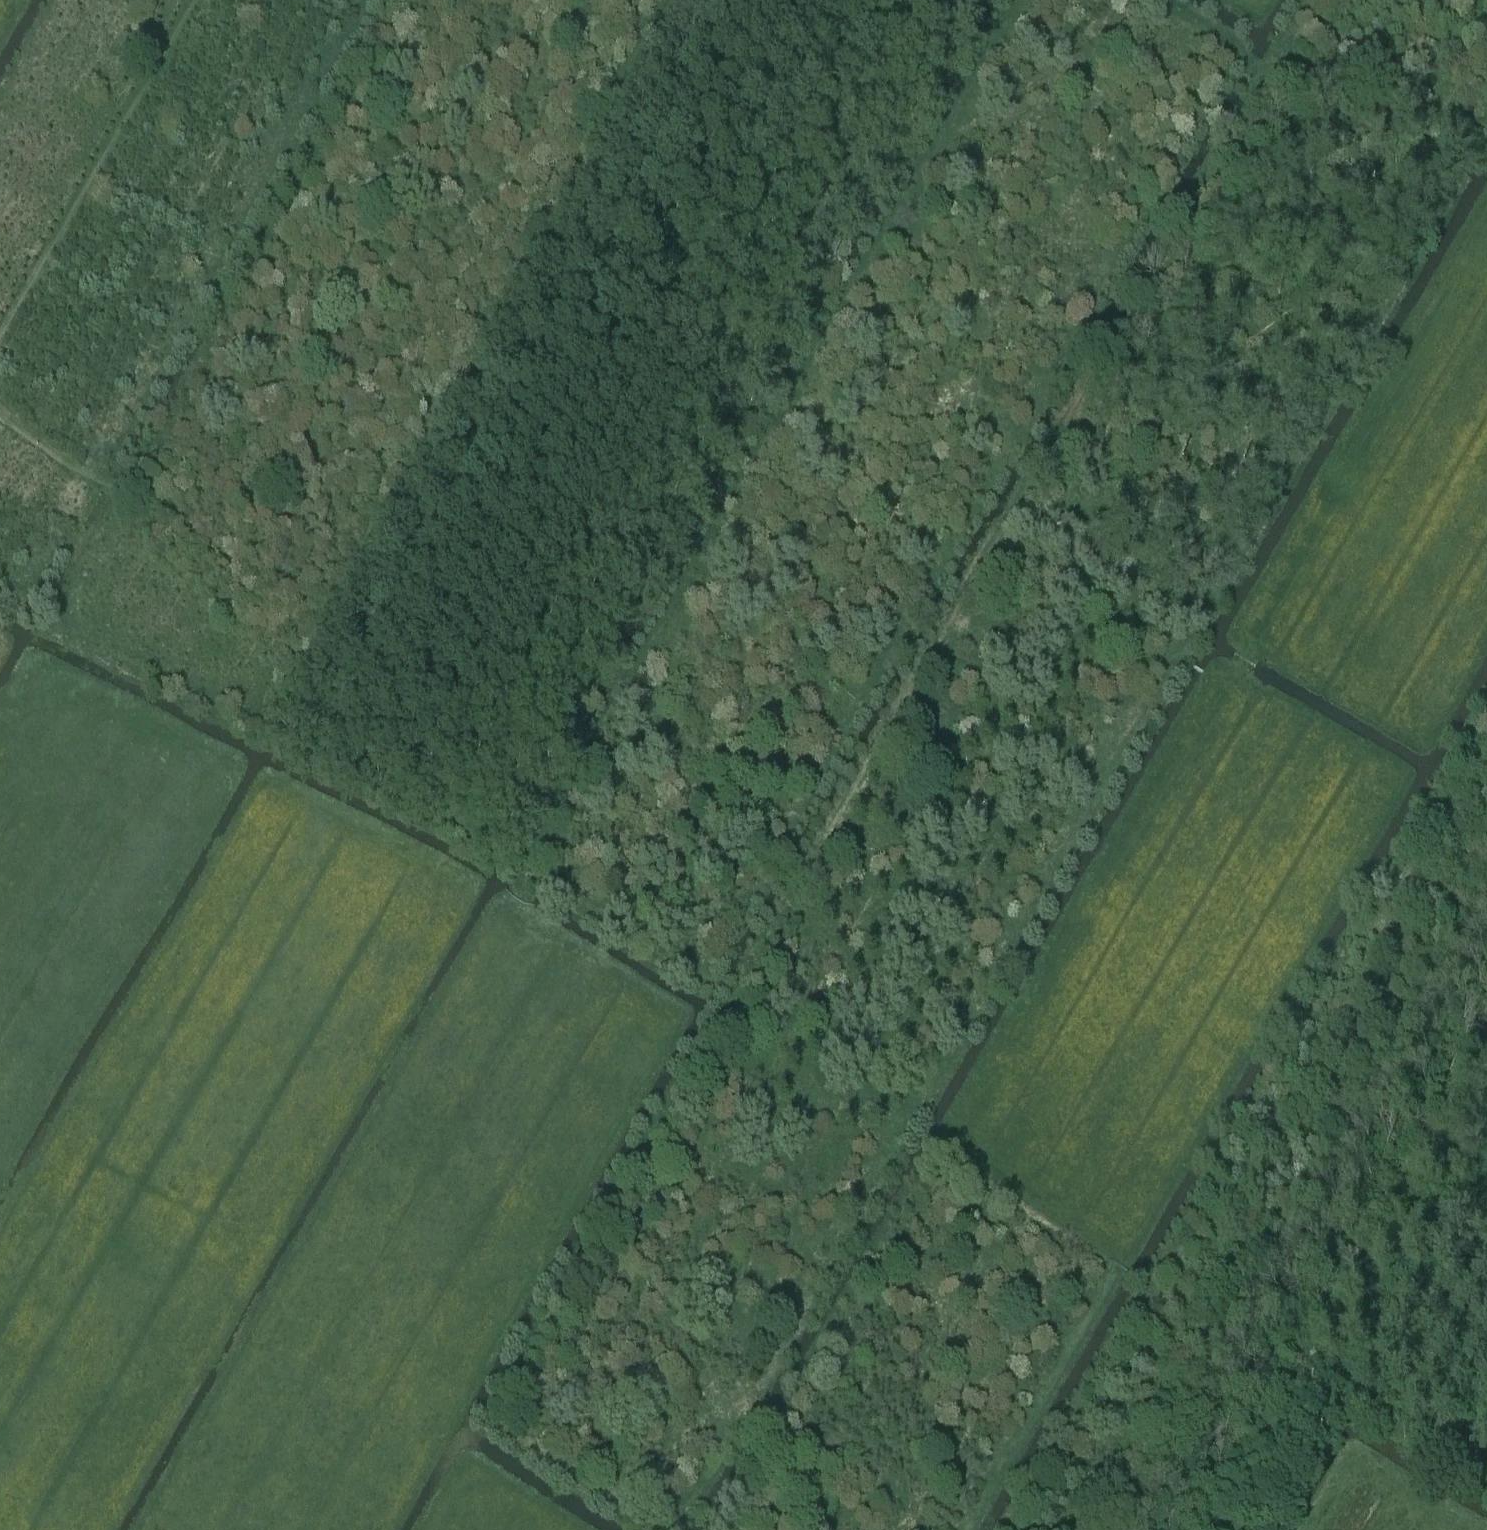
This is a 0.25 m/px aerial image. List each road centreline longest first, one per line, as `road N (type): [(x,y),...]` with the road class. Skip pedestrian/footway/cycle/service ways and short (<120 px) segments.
road 1 (track): [(92,480),(216,278),(365,0)]
road 2 (track): [(1127,1264),(964,1529)]

